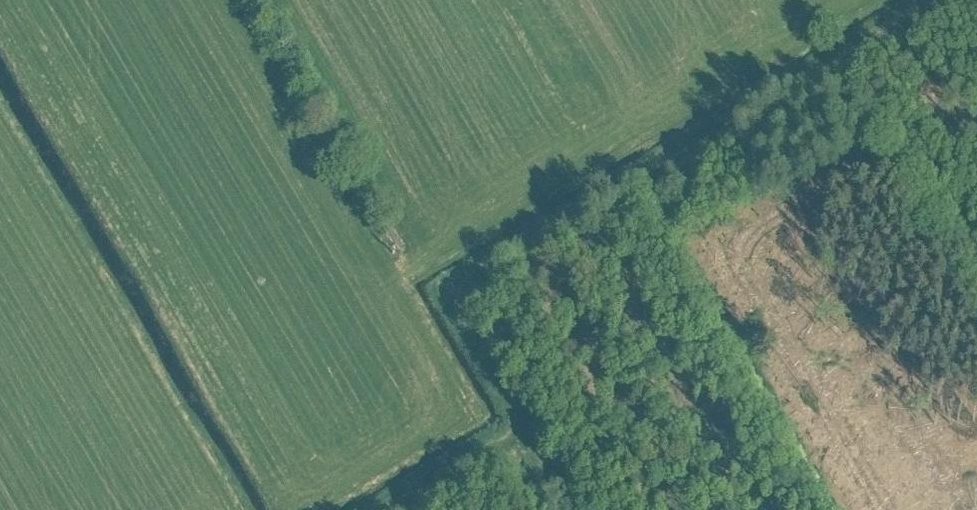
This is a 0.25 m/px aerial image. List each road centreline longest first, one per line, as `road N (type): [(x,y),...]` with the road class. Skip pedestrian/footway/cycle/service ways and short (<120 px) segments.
road 1 (track): [(936,0),(470,275),(458,294),(458,319),(520,431)]

